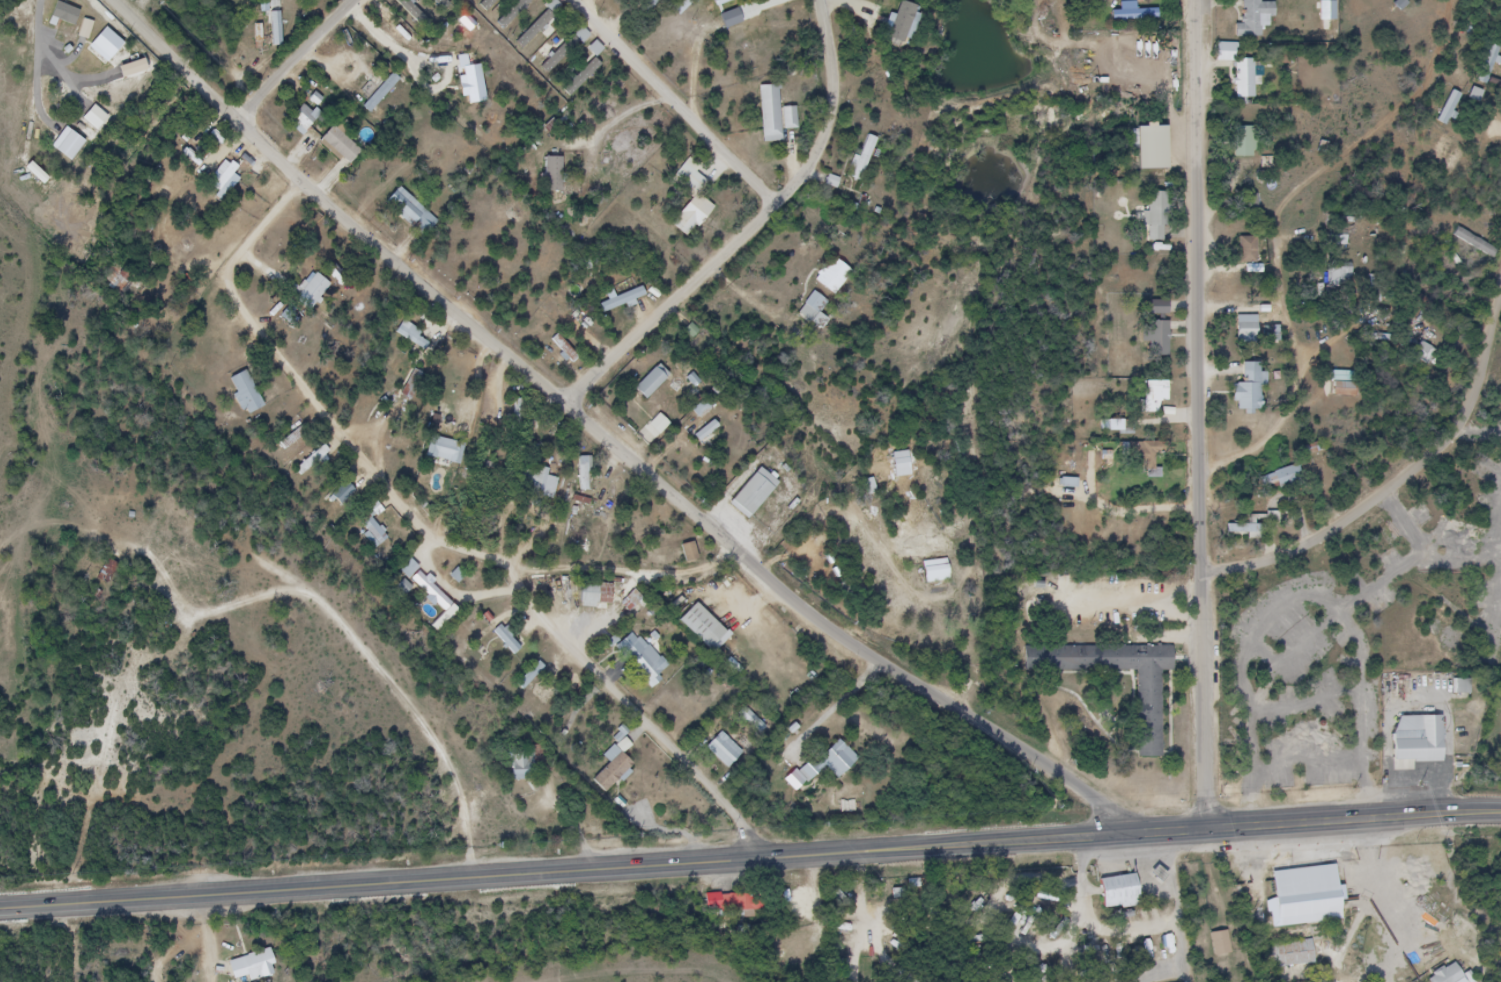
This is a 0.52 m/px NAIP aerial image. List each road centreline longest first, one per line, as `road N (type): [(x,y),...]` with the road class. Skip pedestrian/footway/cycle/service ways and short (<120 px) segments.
road 1 (residential): [(1158,836),(824,622),(318,198),(118,0)]
road 2 (residential): [(754,862),(746,823),(729,795),(574,643),(517,570),(420,517),(249,309),(238,290),(242,252),(303,184)]
road 3 (residential): [(1219,829),(1205,462),(1203,0)]
road 4 (secondary): [(679,867),(0,911)]
road 5 (residential): [(1205,462),(1269,441),(1296,408),(1308,351),(1287,269),(1287,219),(1306,192),(1411,118),(1453,57),(1465,0)]
road 6 (residential): [(827,0),(839,98),(820,159),(715,269),(567,403)]
road 7 (secondary): [(1158,836),(679,867)]
road 8 (residential): [(1210,566),(1274,555),(1318,536),(1441,449),(1482,395),(1500,323)]
road 9 (secondary): [(1500,812),(1158,836)]
road 10 (residential): [(786,197),(592,0)]
road 11 (residential): [(239,124),(353,0)]

